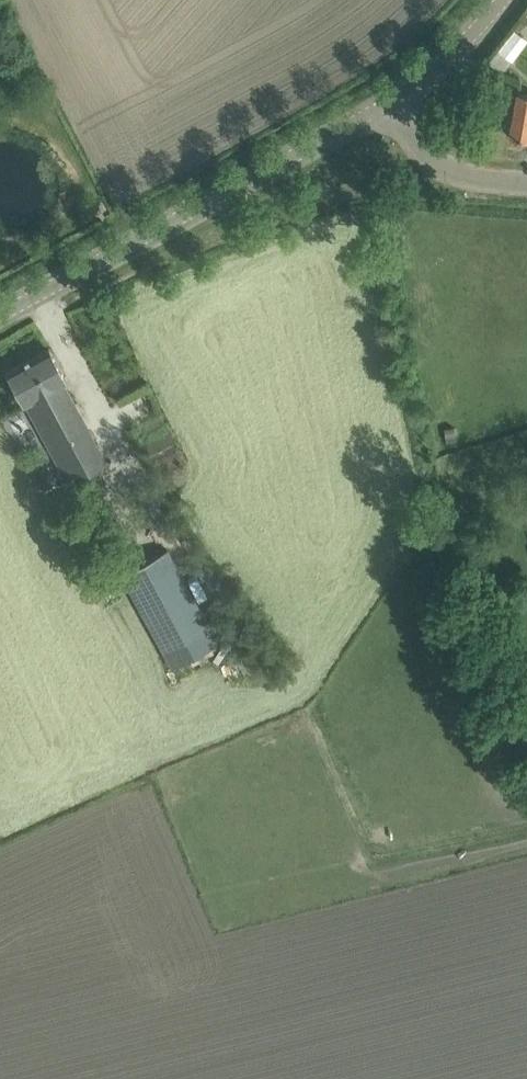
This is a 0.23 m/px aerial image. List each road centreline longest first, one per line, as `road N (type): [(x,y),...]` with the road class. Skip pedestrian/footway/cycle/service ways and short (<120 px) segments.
road 1 (tertiary): [(0,319),(375,100)]
road 2 (unclassified): [(526,181),(452,173),(412,149),(375,100)]
road 3 (tertiary): [(375,100),(439,56),(491,0)]

